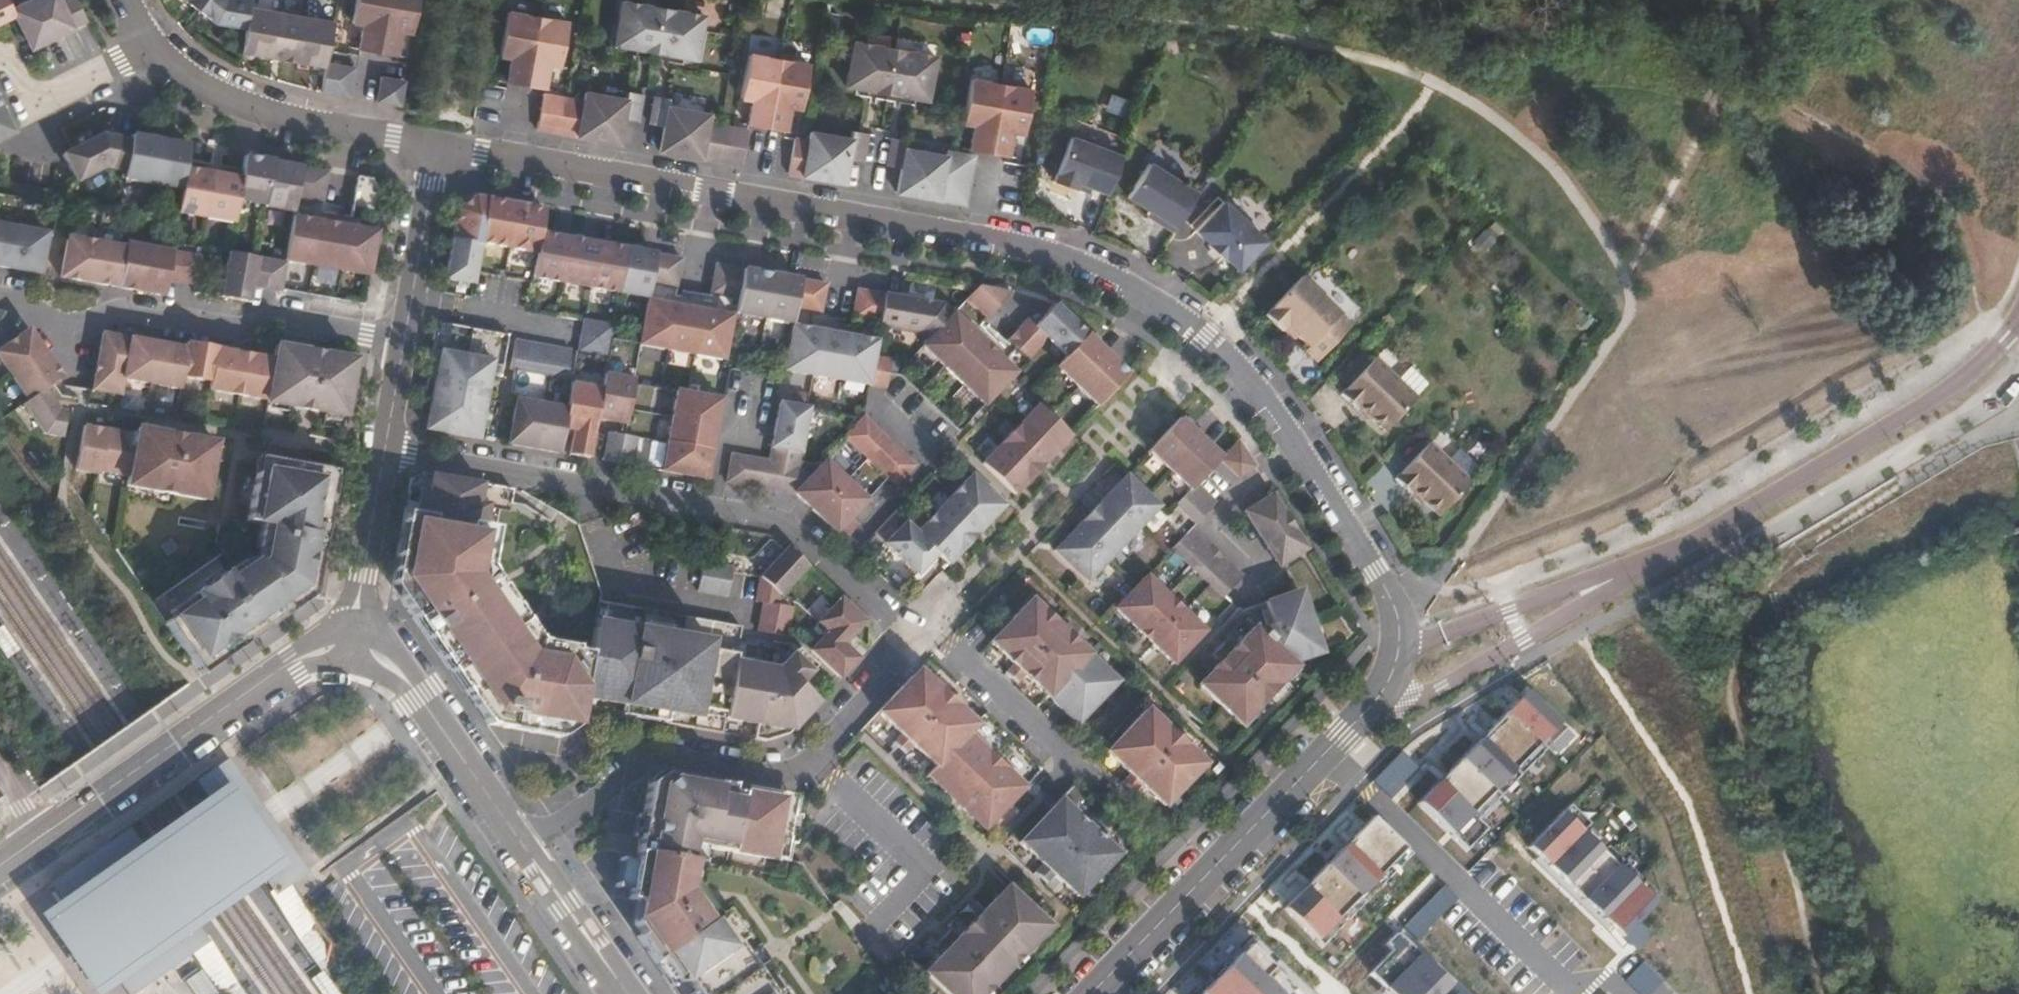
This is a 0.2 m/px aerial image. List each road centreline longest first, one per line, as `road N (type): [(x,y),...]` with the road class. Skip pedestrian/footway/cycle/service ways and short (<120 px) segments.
road 1 (residential): [(1398,650),(1393,601),(1259,388),(1147,293),(1036,247),(440,146)]
road 2 (track): [(2018,423),(1982,433),(1798,545),(1763,578),(1741,632),(1730,686),(1735,725),(1803,903),(1822,993)]
road 3 (residential): [(386,449),(777,520),(917,640)]
road 4 (residential): [(917,640),(795,771),(657,757),(525,846)]
road 5 (unclassified): [(1653,561),(1947,392),(1987,362),(2018,322)]
road 6 (residential): [(404,345),(278,321),(243,332),(124,312),(74,338),(0,301)]
road 7 (residential): [(1092,993),(1365,713)]
road 8 (residential): [(353,643),(294,662),(42,834)]
road 9 (unclassified): [(1365,713),(1439,686),(1653,561)]
road 10 (residential): [(440,146),(271,118),(195,86),(151,44)]
road 11 (unclassified): [(1653,561),(1398,650)]
road 12 (residential): [(525,846),(421,698),(389,664),(353,643)]
road 13 (residential): [(1091,789),(944,646),(917,640)]
road 14 (residential): [(440,146),(404,345)]
road 15 (residential): [(386,449),(353,643)]
road 16 (residential): [(0,53),(39,95),(151,44)]
road 17 (residential): [(628,993),(525,846)]

